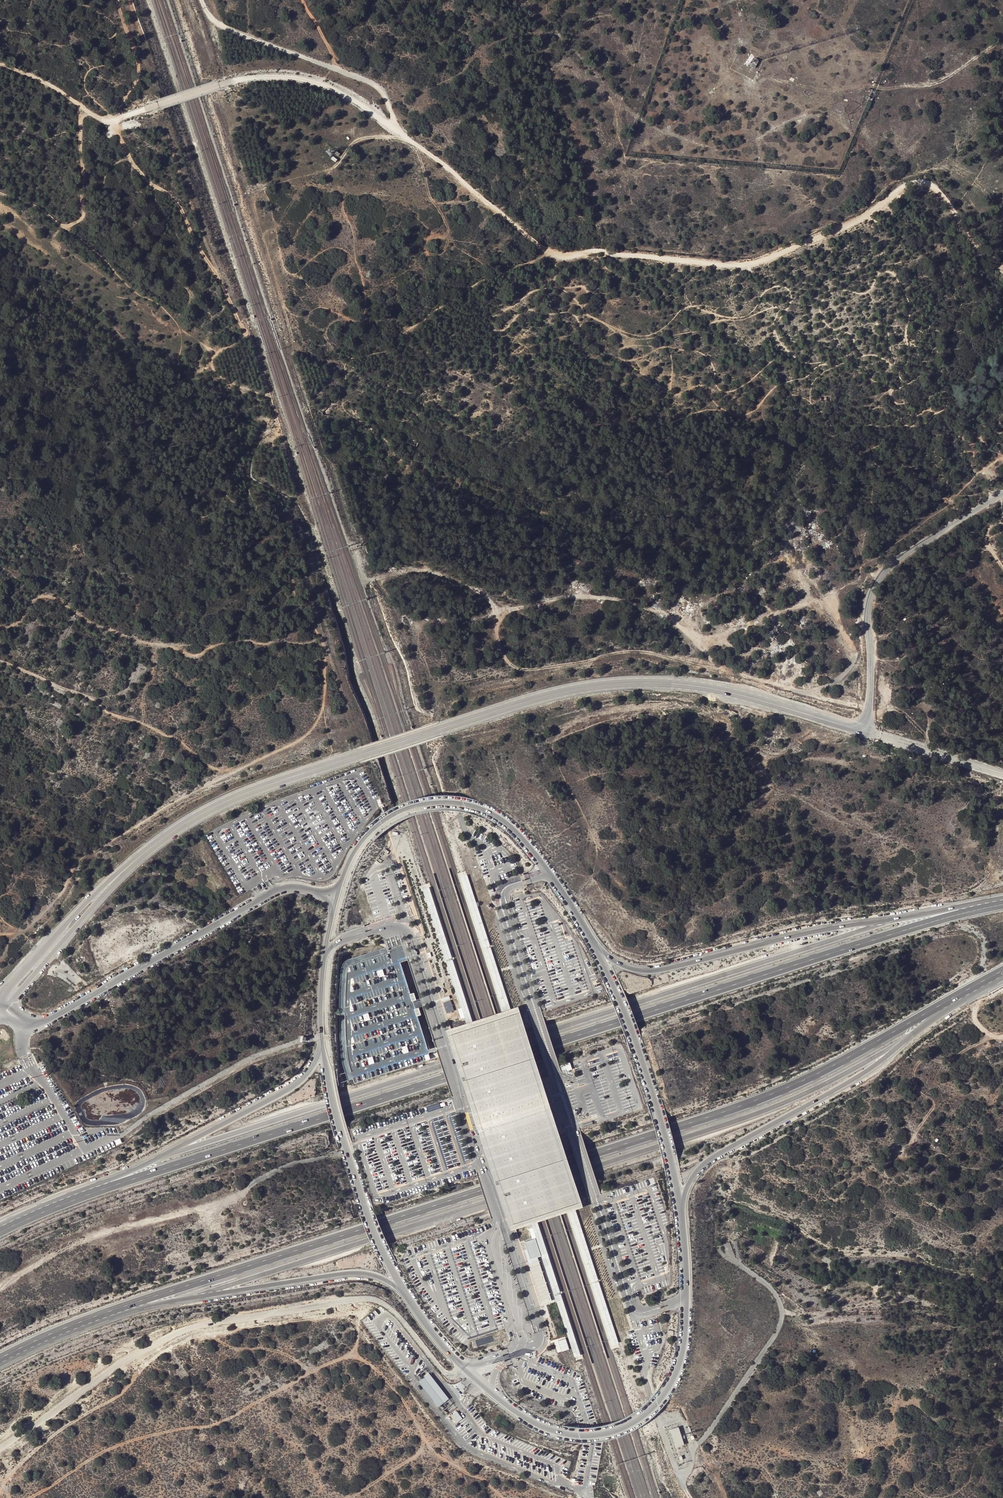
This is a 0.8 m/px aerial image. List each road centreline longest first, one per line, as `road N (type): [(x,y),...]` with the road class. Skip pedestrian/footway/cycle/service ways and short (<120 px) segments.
road 1 (track): [(1002,258),(974,245),(942,195),(917,183),(855,224),(744,266),(600,251),(555,256),(391,124),(323,83),(247,78),(105,122),(0,64)]
road 2 (trunk): [(0,1360),(146,1299),(760,1099),(1002,972)]
road 3 (trunk): [(1002,904),(105,1188),(0,1231)]
road 4 (tertiary): [(1002,494),(879,579),(868,603),(870,697),(861,727),(700,687),(639,684),(555,694),(360,755)]
road 5 (track): [(29,1497),(122,1442),(213,1425),(340,1356),(376,1371),(401,1398),(425,1447),(347,1497)]
road 6 (unclassified): [(463,1369),(444,1373),(376,1300),(196,1327),(147,1349),(0,1449)]
road 7 (track): [(0,622),(18,623),(30,601),(51,597),(158,646),(318,641),(325,699),(318,719),(226,775)]
road 8 (trunk): [(0,1366),(140,1309),(206,1296),(350,1272),(382,1279),(408,1297)]
road 9 (tertiary): [(463,1369),(525,1418),(558,1433),(602,1433),(647,1412),(672,1382),(683,1347),(680,1211)]
road 10 (trunk): [(1002,898),(654,971),(628,968),(596,949)]
road 11 (trunk): [(680,1211),(693,1176),(710,1158),(867,1071),(1002,974)]
road 12 (track): [(0,1494),(15,1465),(85,1411),(115,1398),(156,1353),(180,1341),(200,1334),(274,1350),(311,1371)]
road 13 (trunk): [(322,1045),(307,1074),(270,1100),(159,1158),(0,1224)]
road 14 (tertiary): [(596,949),(518,834),(473,806),(438,802),(394,814),(357,847),(341,882)]
road 15 (track): [(231,422),(229,383),(211,359),(241,330),(181,210),(136,168),(111,120)]
road 16 (tertiary): [(37,1024),(277,890),(314,892)]
road 17 (tertiary): [(680,1211),(657,1110),(596,949)]
road 18 (tertiary): [(322,1045),(370,1219),(408,1297)]
road 19 (track): [(1002,40),(930,86),(872,87),(854,96),(758,81)]
road 20 (track): [(226,775),(181,740),(0,660)]
road 21 (tertiary): [(7,1006),(161,840)]
road 22 (tertiary): [(161,840),(90,899),(0,994)]
road 23 (tertiary): [(161,840),(237,797),(360,755)]
road 24 (track): [(0,195),(64,225),(86,217),(84,108)]
road 25 (tertiary): [(332,914),(322,1045)]
road 26 (track): [(117,0),(137,49),(136,74),(111,120)]

